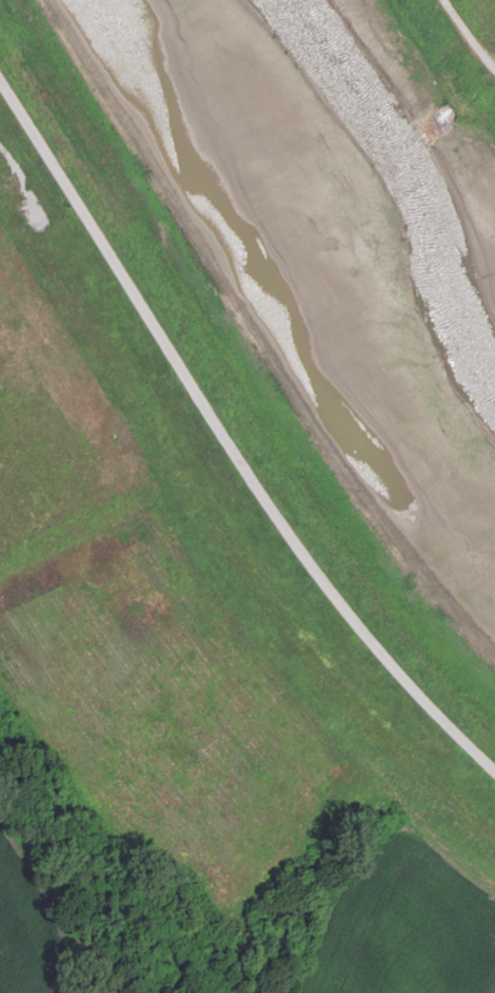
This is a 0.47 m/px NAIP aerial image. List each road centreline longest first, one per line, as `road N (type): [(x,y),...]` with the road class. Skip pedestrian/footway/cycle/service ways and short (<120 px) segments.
road 1 (residential): [(0,77),(207,406),(494,768)]

